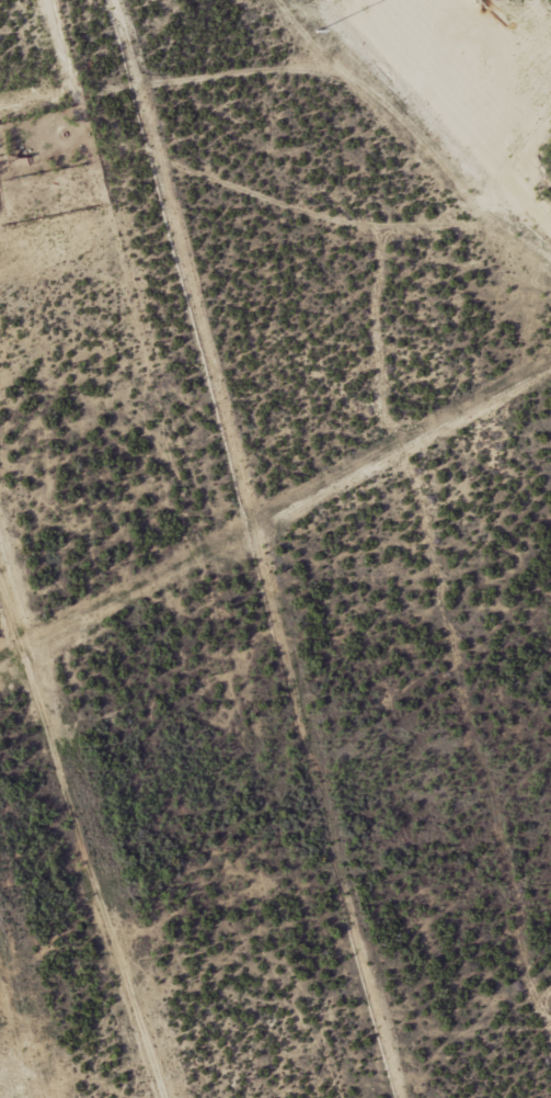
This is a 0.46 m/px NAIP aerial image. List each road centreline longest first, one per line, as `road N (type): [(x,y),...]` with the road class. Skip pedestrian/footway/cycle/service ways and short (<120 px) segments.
road 1 (residential): [(550,227),(287,90),(0,134)]

